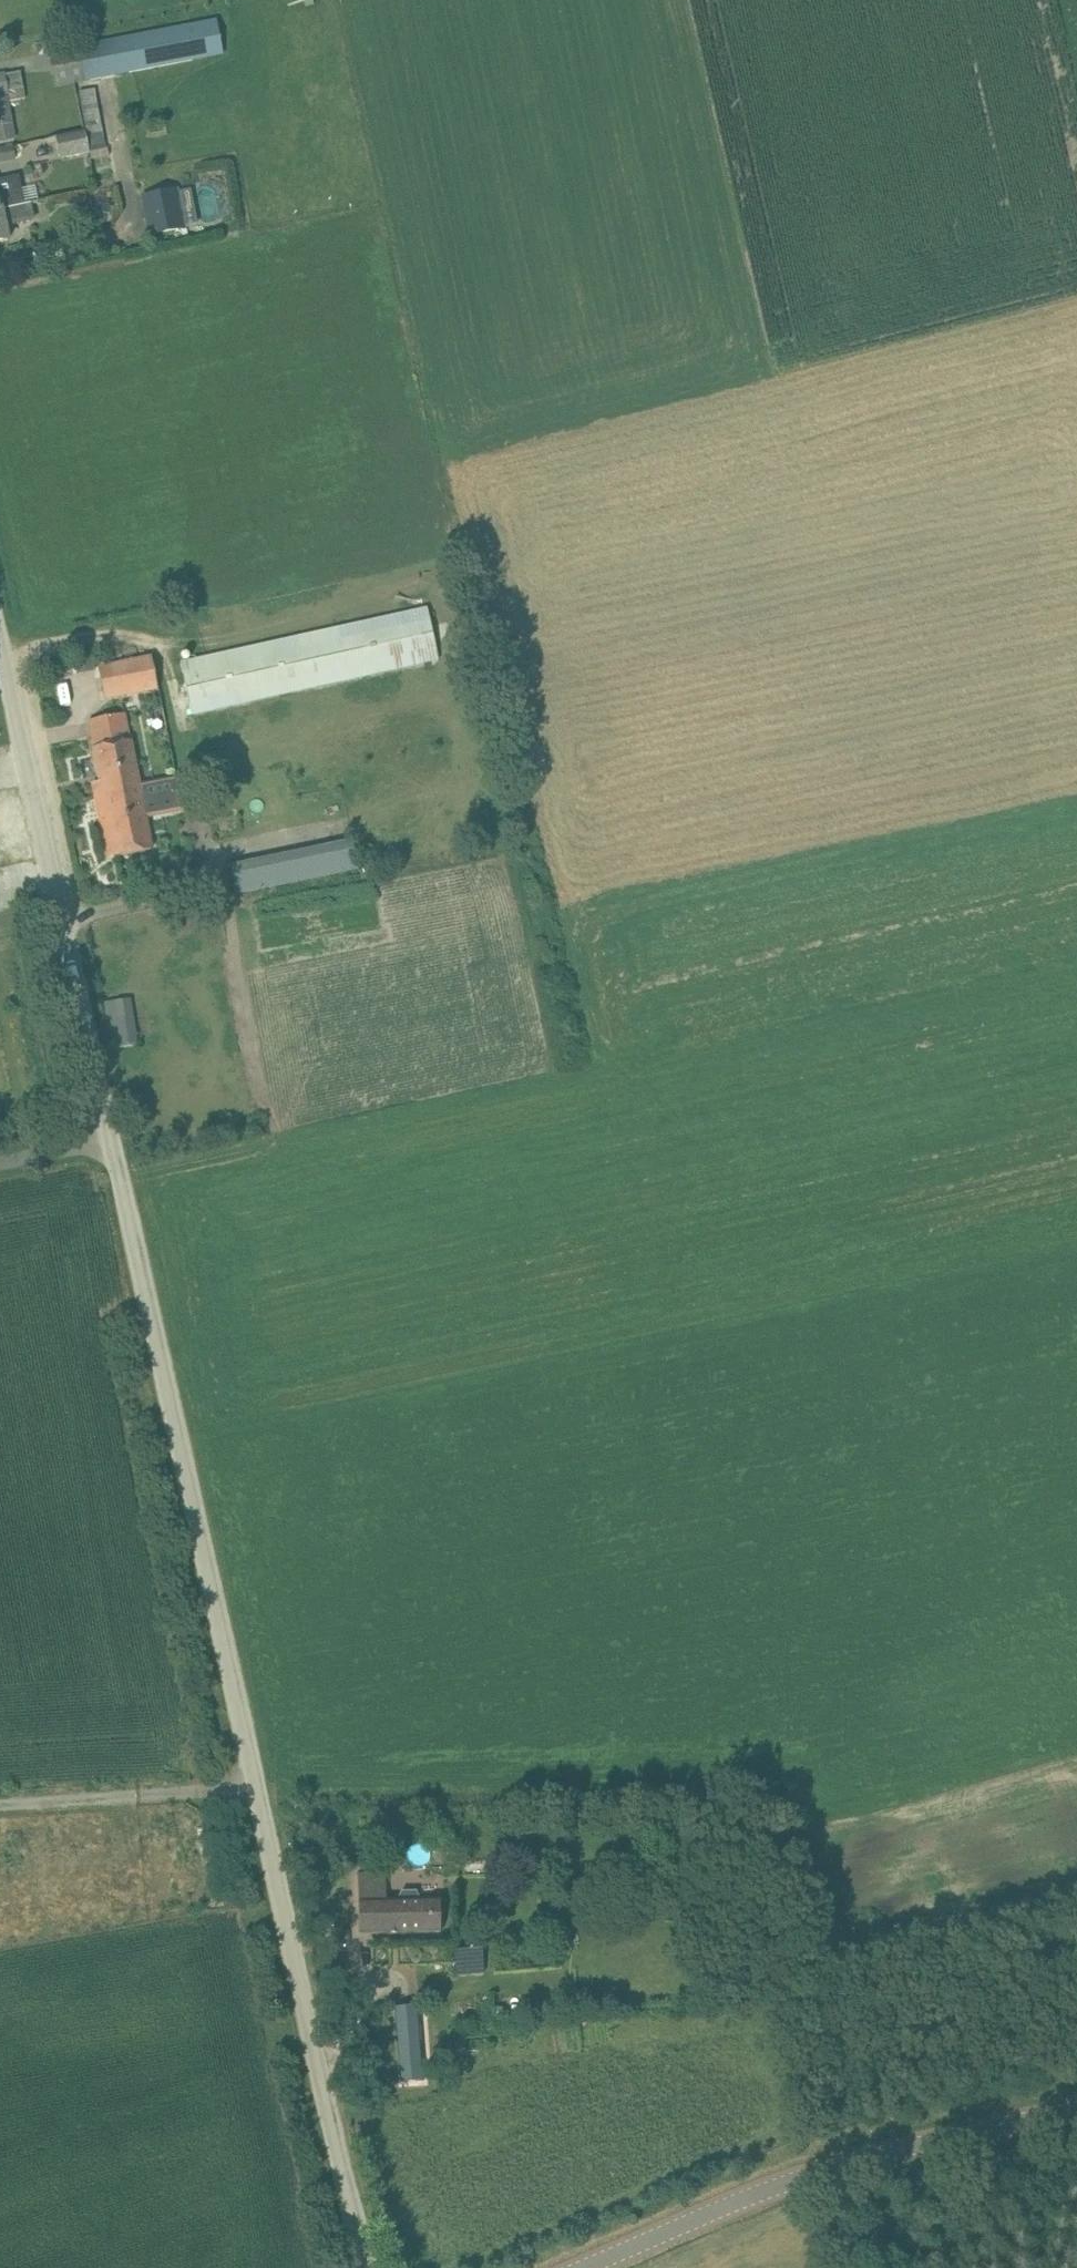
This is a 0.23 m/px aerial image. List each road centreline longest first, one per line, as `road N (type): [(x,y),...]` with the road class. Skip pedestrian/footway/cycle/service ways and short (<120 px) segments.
road 1 (unclassified): [(366,2267),(116,1144)]
road 2 (unclassified): [(580,2267),(791,2182),(1076,2109)]
road 3 (unclassified): [(116,1144),(0,638)]

